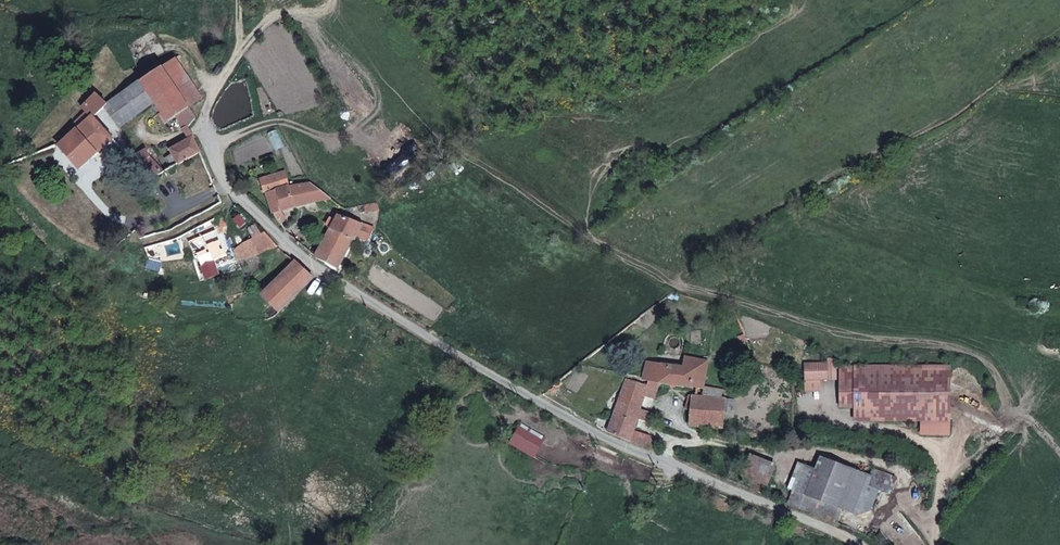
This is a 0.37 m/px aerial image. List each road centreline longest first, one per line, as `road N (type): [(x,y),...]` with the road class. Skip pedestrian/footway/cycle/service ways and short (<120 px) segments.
road 1 (unclassified): [(862,544),(591,431),(321,265),(277,233),(264,213),(231,196),(204,120)]
road 2 (track): [(272,0),(210,62),(204,120)]

